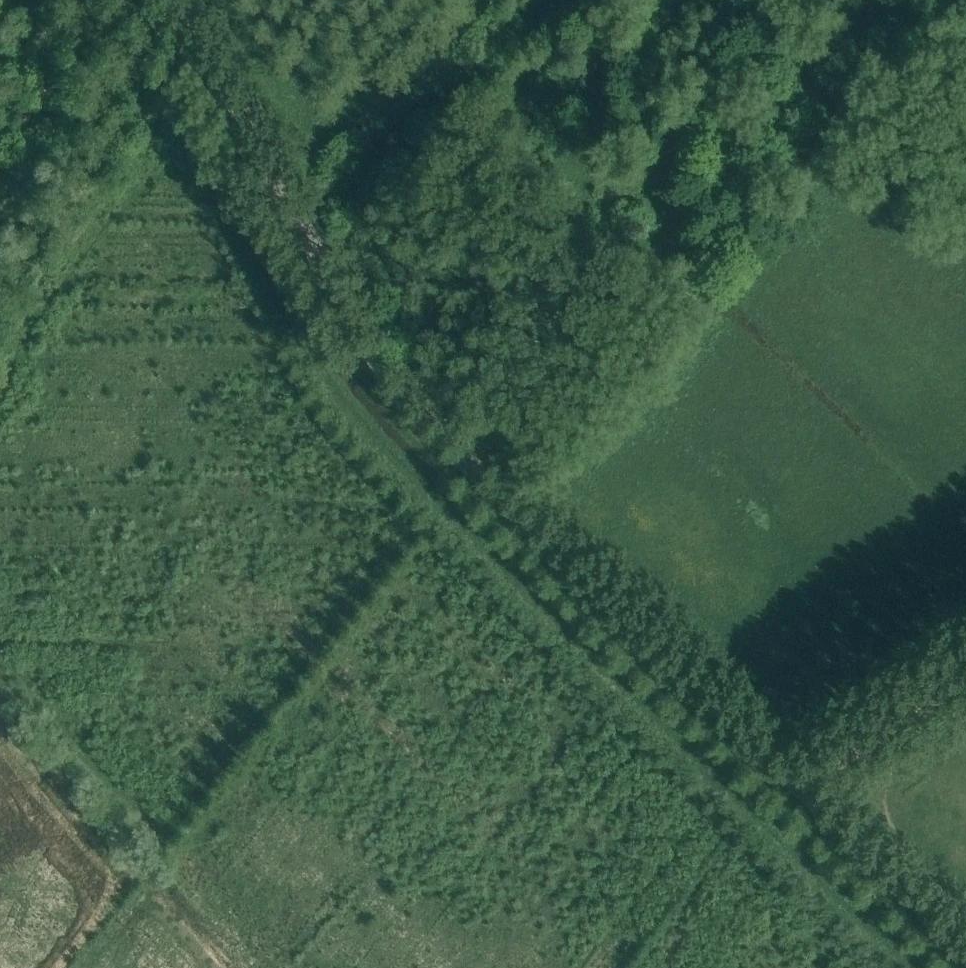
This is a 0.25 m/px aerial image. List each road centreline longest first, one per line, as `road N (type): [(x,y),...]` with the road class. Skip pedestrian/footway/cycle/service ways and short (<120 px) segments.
road 1 (unclassified): [(965,946),(441,444),(328,283),(172,0)]
road 2 (track): [(965,670),(792,780)]

